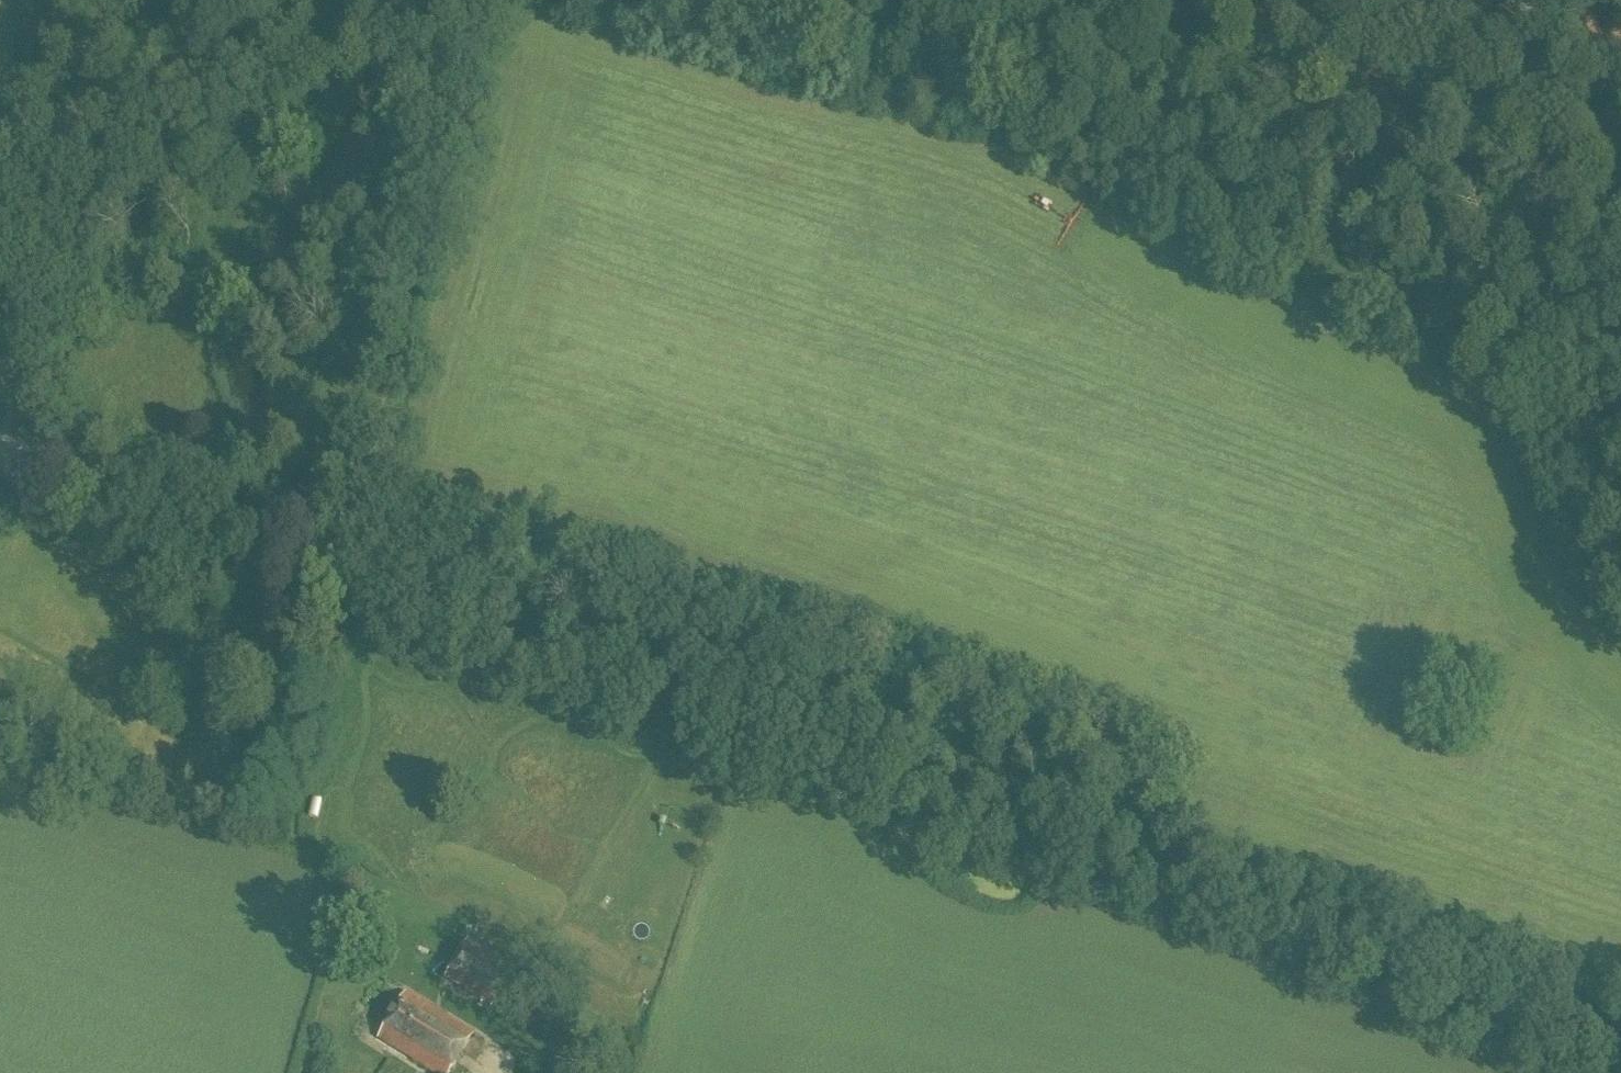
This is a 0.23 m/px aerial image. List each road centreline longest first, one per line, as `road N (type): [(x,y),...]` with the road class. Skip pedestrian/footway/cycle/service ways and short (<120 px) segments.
road 1 (track): [(462,0),(322,583),(1620,1033)]
road 2 (track): [(0,467),(322,583),(273,827),(465,912)]
road 3 (track): [(15,319),(127,0)]

